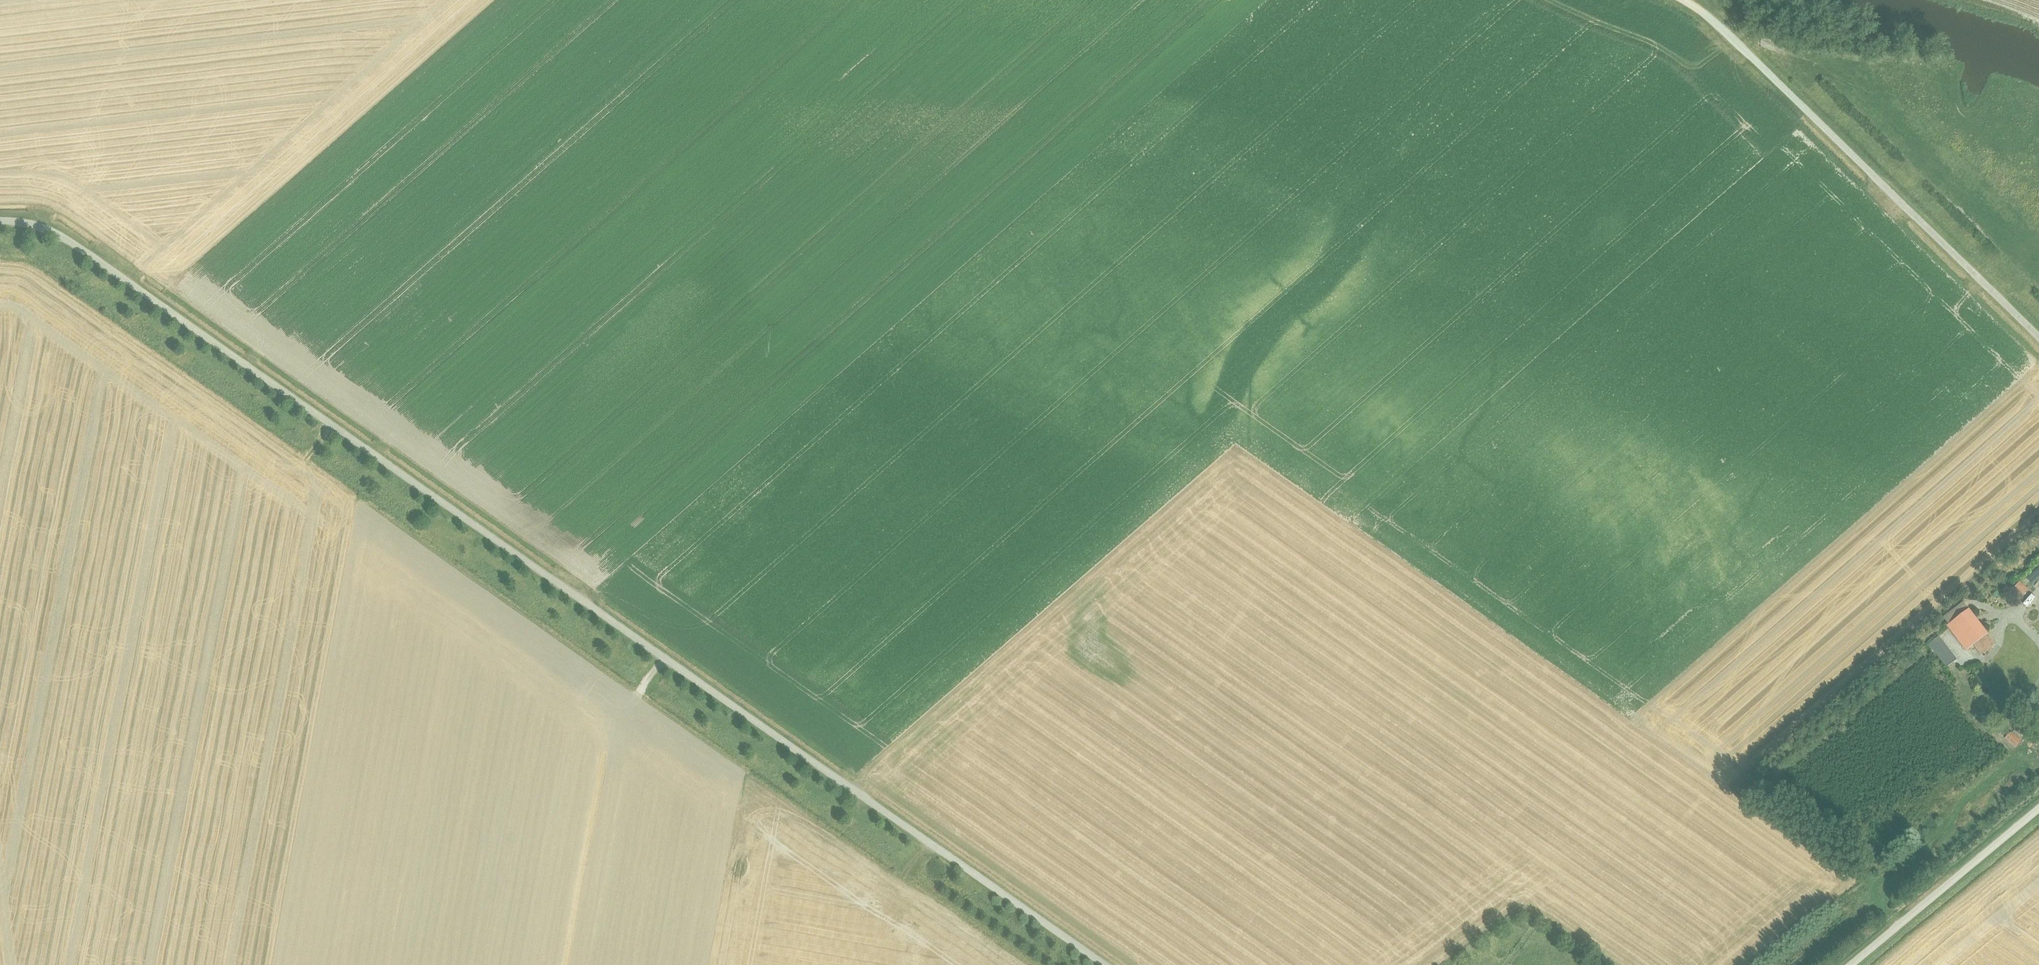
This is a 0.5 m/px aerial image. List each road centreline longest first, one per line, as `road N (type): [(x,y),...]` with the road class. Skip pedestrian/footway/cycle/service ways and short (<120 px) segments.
road 1 (unclassified): [(1104,964),(111,270),(45,228),(0,221)]
road 2 (unclassified): [(2038,338),(1683,0)]
road 3 (unclassified): [(1853,964),(2038,809)]

